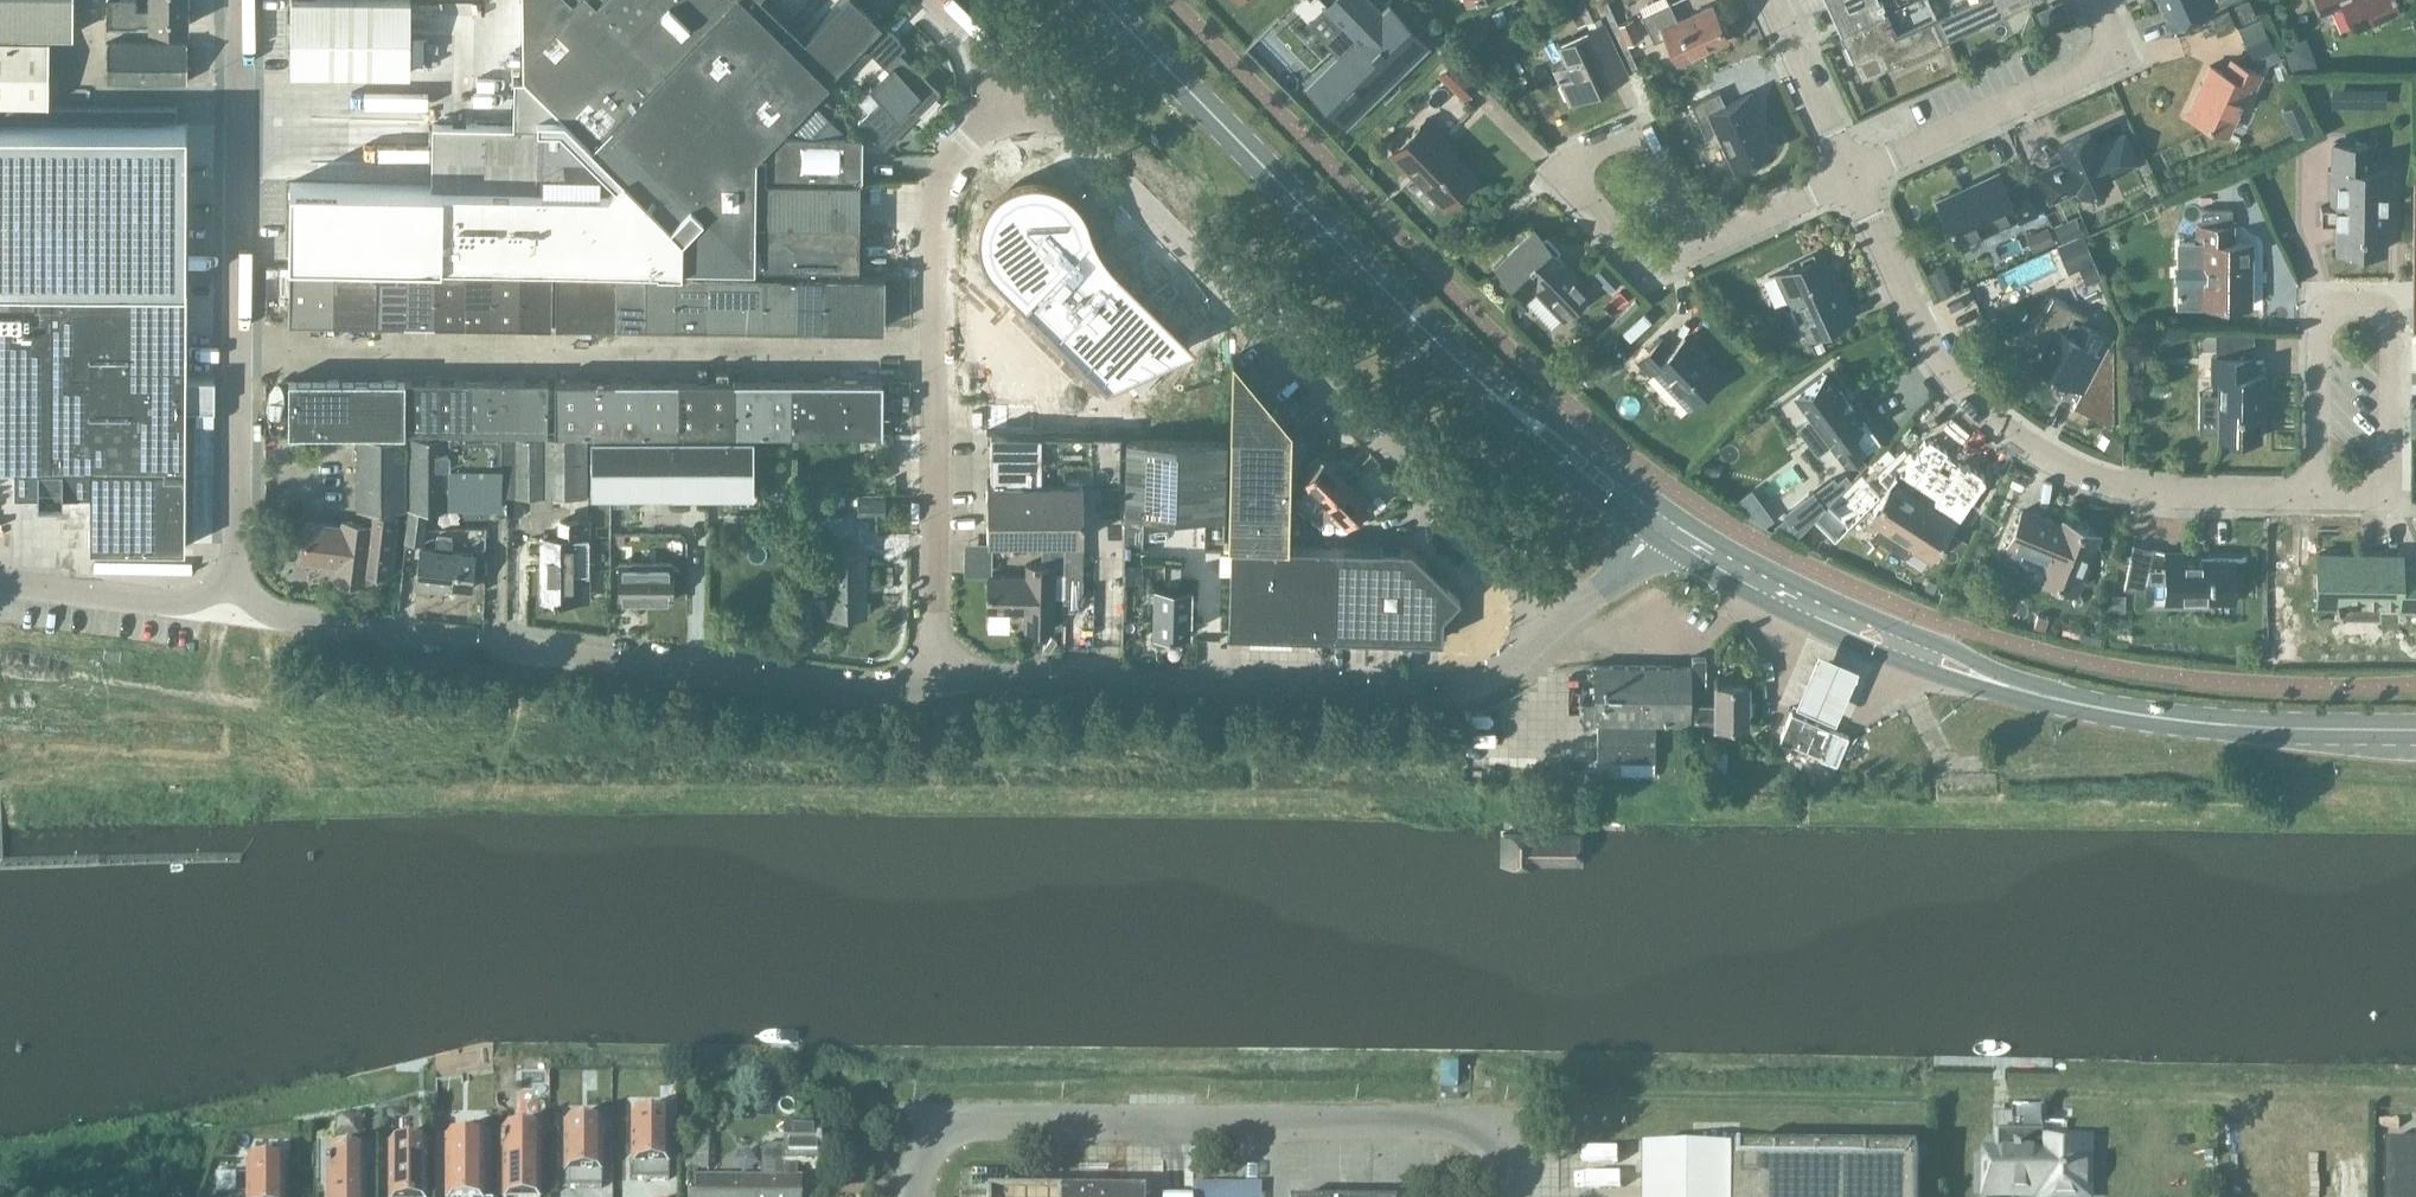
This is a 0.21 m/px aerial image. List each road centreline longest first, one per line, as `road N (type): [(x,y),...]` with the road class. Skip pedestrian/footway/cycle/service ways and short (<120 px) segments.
road 1 (unclassified): [(935,676),(862,693),(227,610)]
road 2 (unclassified): [(1508,1196),(1497,1147),(1464,1125),(974,1121),(943,1132),(925,1151),(915,1196)]
road 3 (unclassified): [(1076,140),(1555,618)]
road 4 (unclassified): [(1555,618),(1508,669),(1470,686),(935,676)]
road 5 (residential): [(2318,494),(2138,489),(2026,443),(1944,367),(1852,175)]
road 6 (unclassified): [(935,676),(936,187),(948,159),(1019,87)]
road 7 (unclassified): [(227,610),(236,543),(239,0)]
road 8 (primary): [(1473,375),(1102,0)]
road 9 (residential): [(2318,494),(2319,321),(2344,305),(2376,307),(2389,321),(2389,485),(2370,494)]
road 10 (primary): [(2415,729),(2182,720),(2013,688)]
road 11 (primary): [(1650,536),(1754,597),(1881,654),(2000,693),(2013,688)]
road 12 (primary): [(2013,688),(2006,675),(1769,570),(1667,509)]
road 13 (residential): [(1852,175),(2121,53),(2097,0)]
road 14 (residential): [(1694,246),(1639,141),(1615,135),(1592,143),(1578,159),(1576,181),(1586,201),(1636,253),(1666,259)]
road 15 (primary): [(1473,375),(1474,388),(1533,444),(1650,536)]
road 16 (primary): [(1667,509),(1554,420),(1487,375),(1473,375)]
road 17 (unclassified): [(227,610),(0,580)]
road 18 (residential): [(1852,175),(1772,0)]
road 19 (residential): [(1694,246),(1852,175)]
road 20 (unclassified): [(1555,618),(1597,590),(1650,536)]
road 21 (unclassified): [(1019,87),(935,0)]

